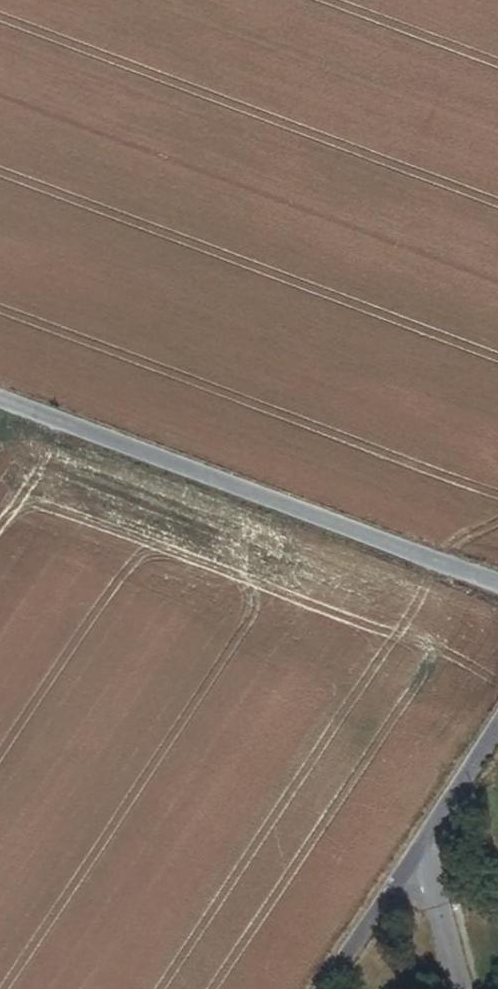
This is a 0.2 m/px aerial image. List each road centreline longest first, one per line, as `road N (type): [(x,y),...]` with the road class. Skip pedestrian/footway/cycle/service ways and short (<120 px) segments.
road 1 (unclassified): [(497,589),(0,402)]
road 2 (unclassified): [(326,988),(497,731)]

